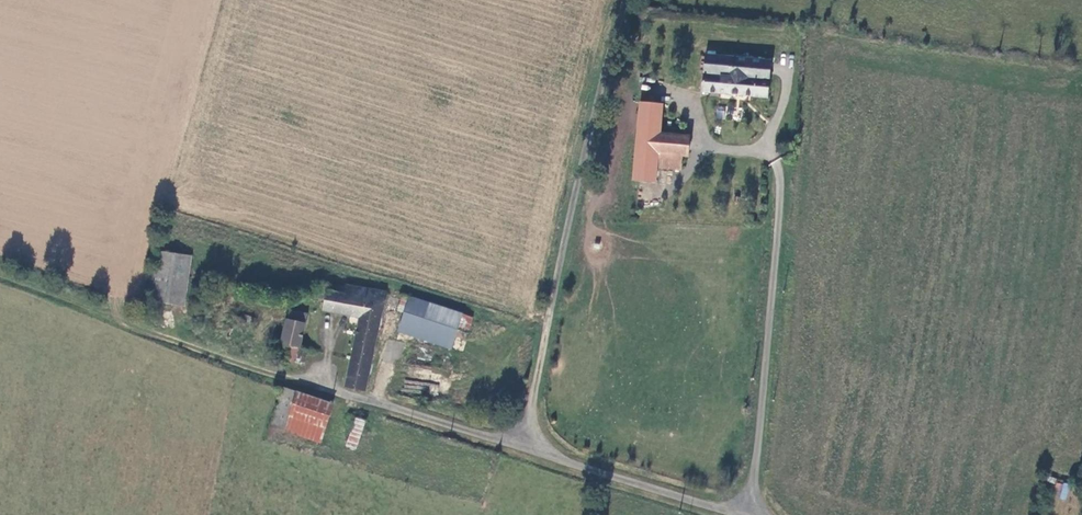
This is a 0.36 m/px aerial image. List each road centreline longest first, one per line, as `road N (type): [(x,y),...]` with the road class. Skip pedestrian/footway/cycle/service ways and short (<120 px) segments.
road 1 (unclassified): [(521,444),(625,0)]
road 2 (unclassified): [(744,514),(781,182),(773,161)]
road 3 (track): [(0,269),(285,376)]
road 4 (unclassified): [(521,444),(285,376)]
road 5 (unclassified): [(742,514),(521,444)]

